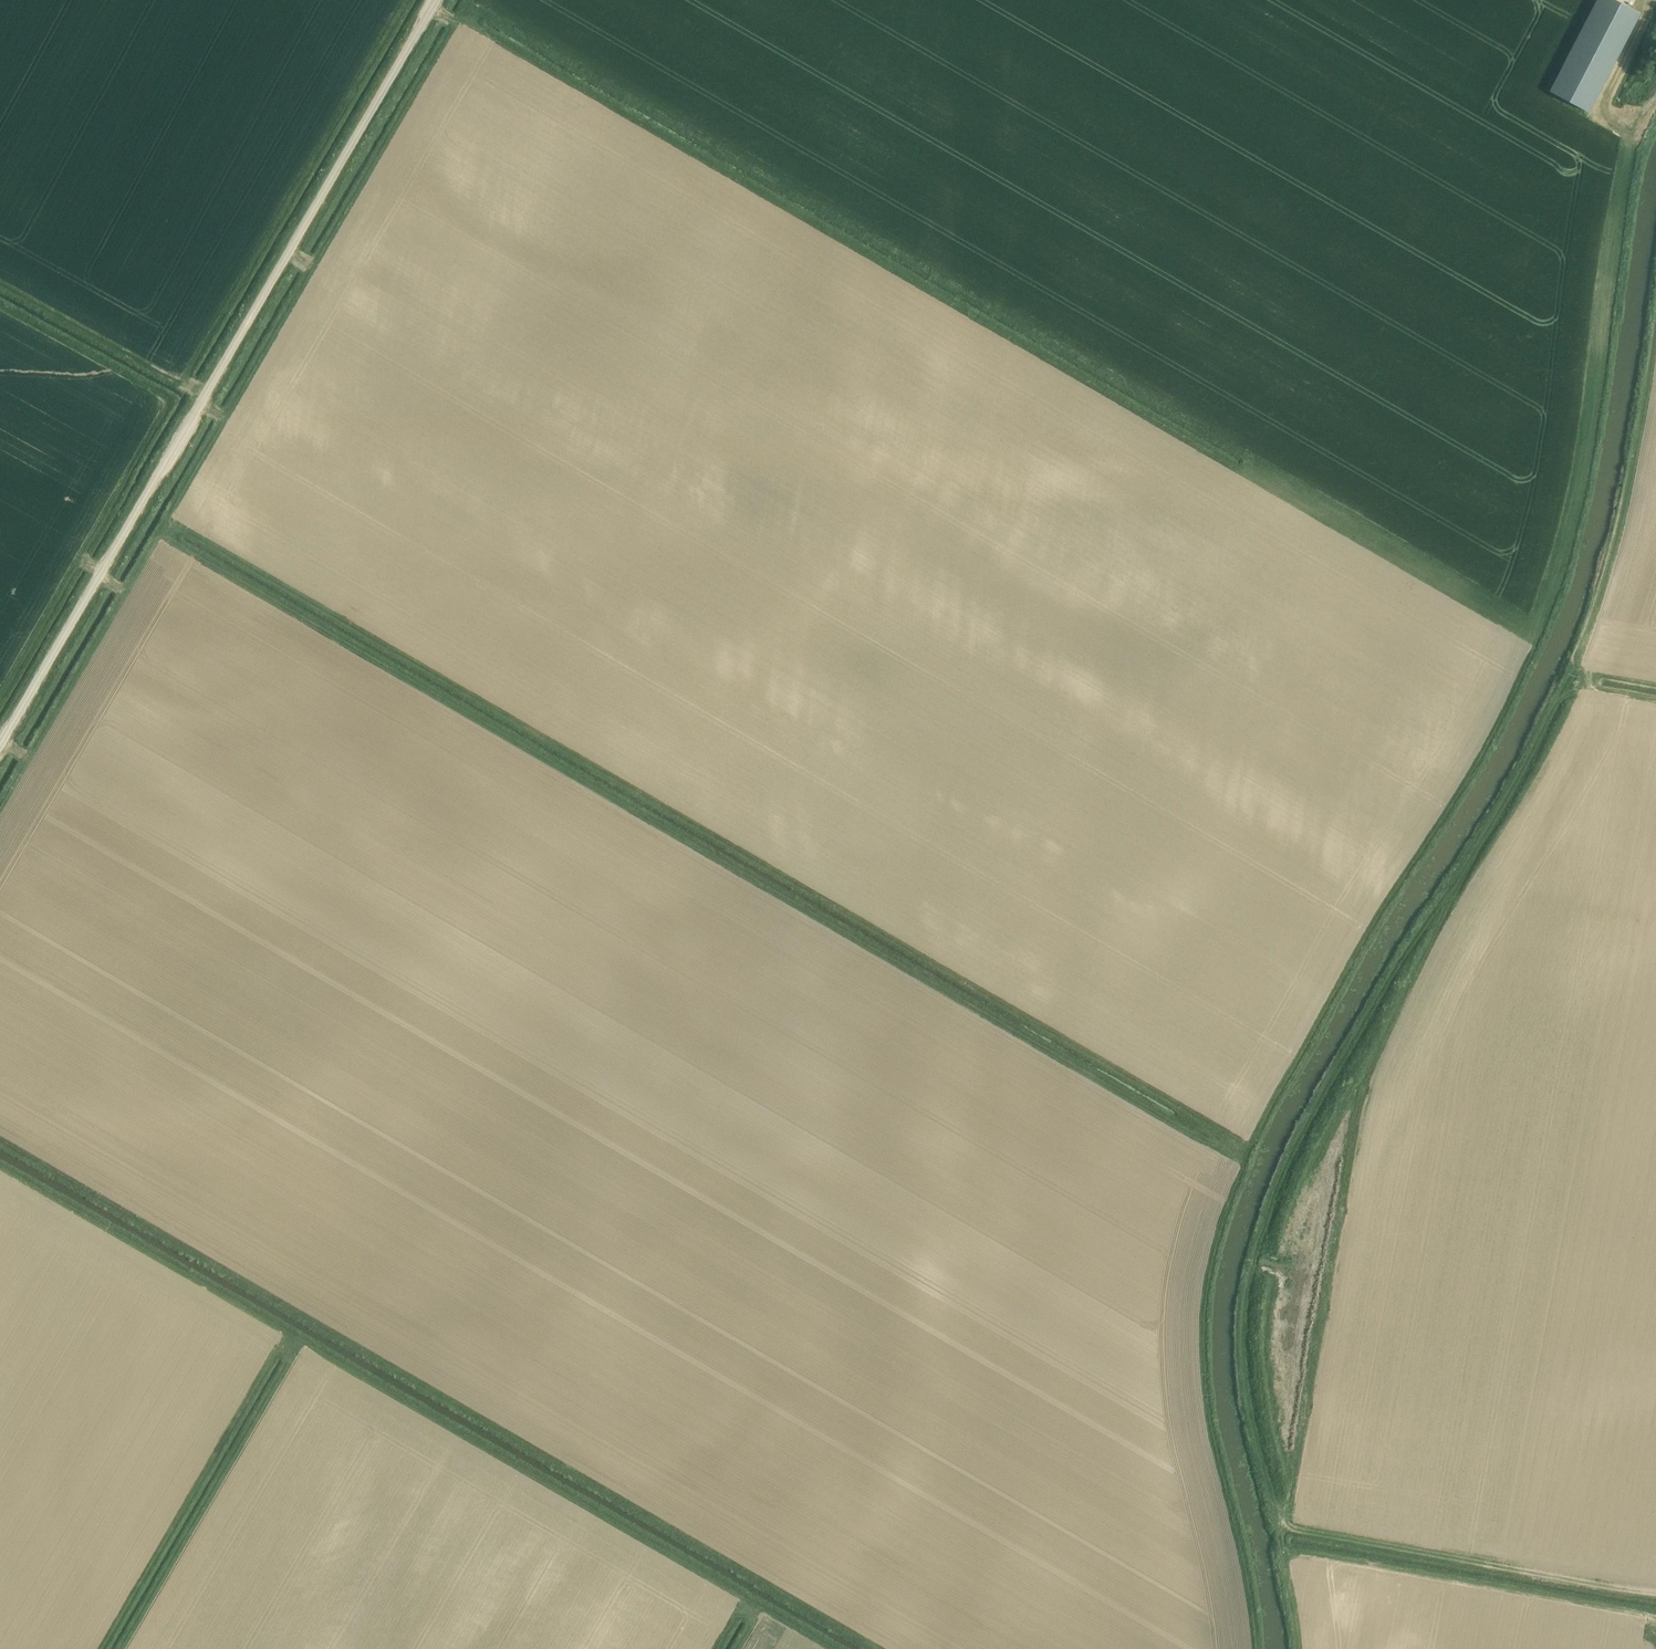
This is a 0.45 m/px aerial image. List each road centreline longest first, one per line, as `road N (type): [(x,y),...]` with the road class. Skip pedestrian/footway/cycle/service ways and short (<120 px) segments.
road 1 (track): [(1655,1619),(1287,1553),(1253,1389),(1253,1309),(1260,1256),(1304,1141),(1571,696),(1618,545),(1655,344)]
road 2 (unclassified): [(0,745),(434,0)]

